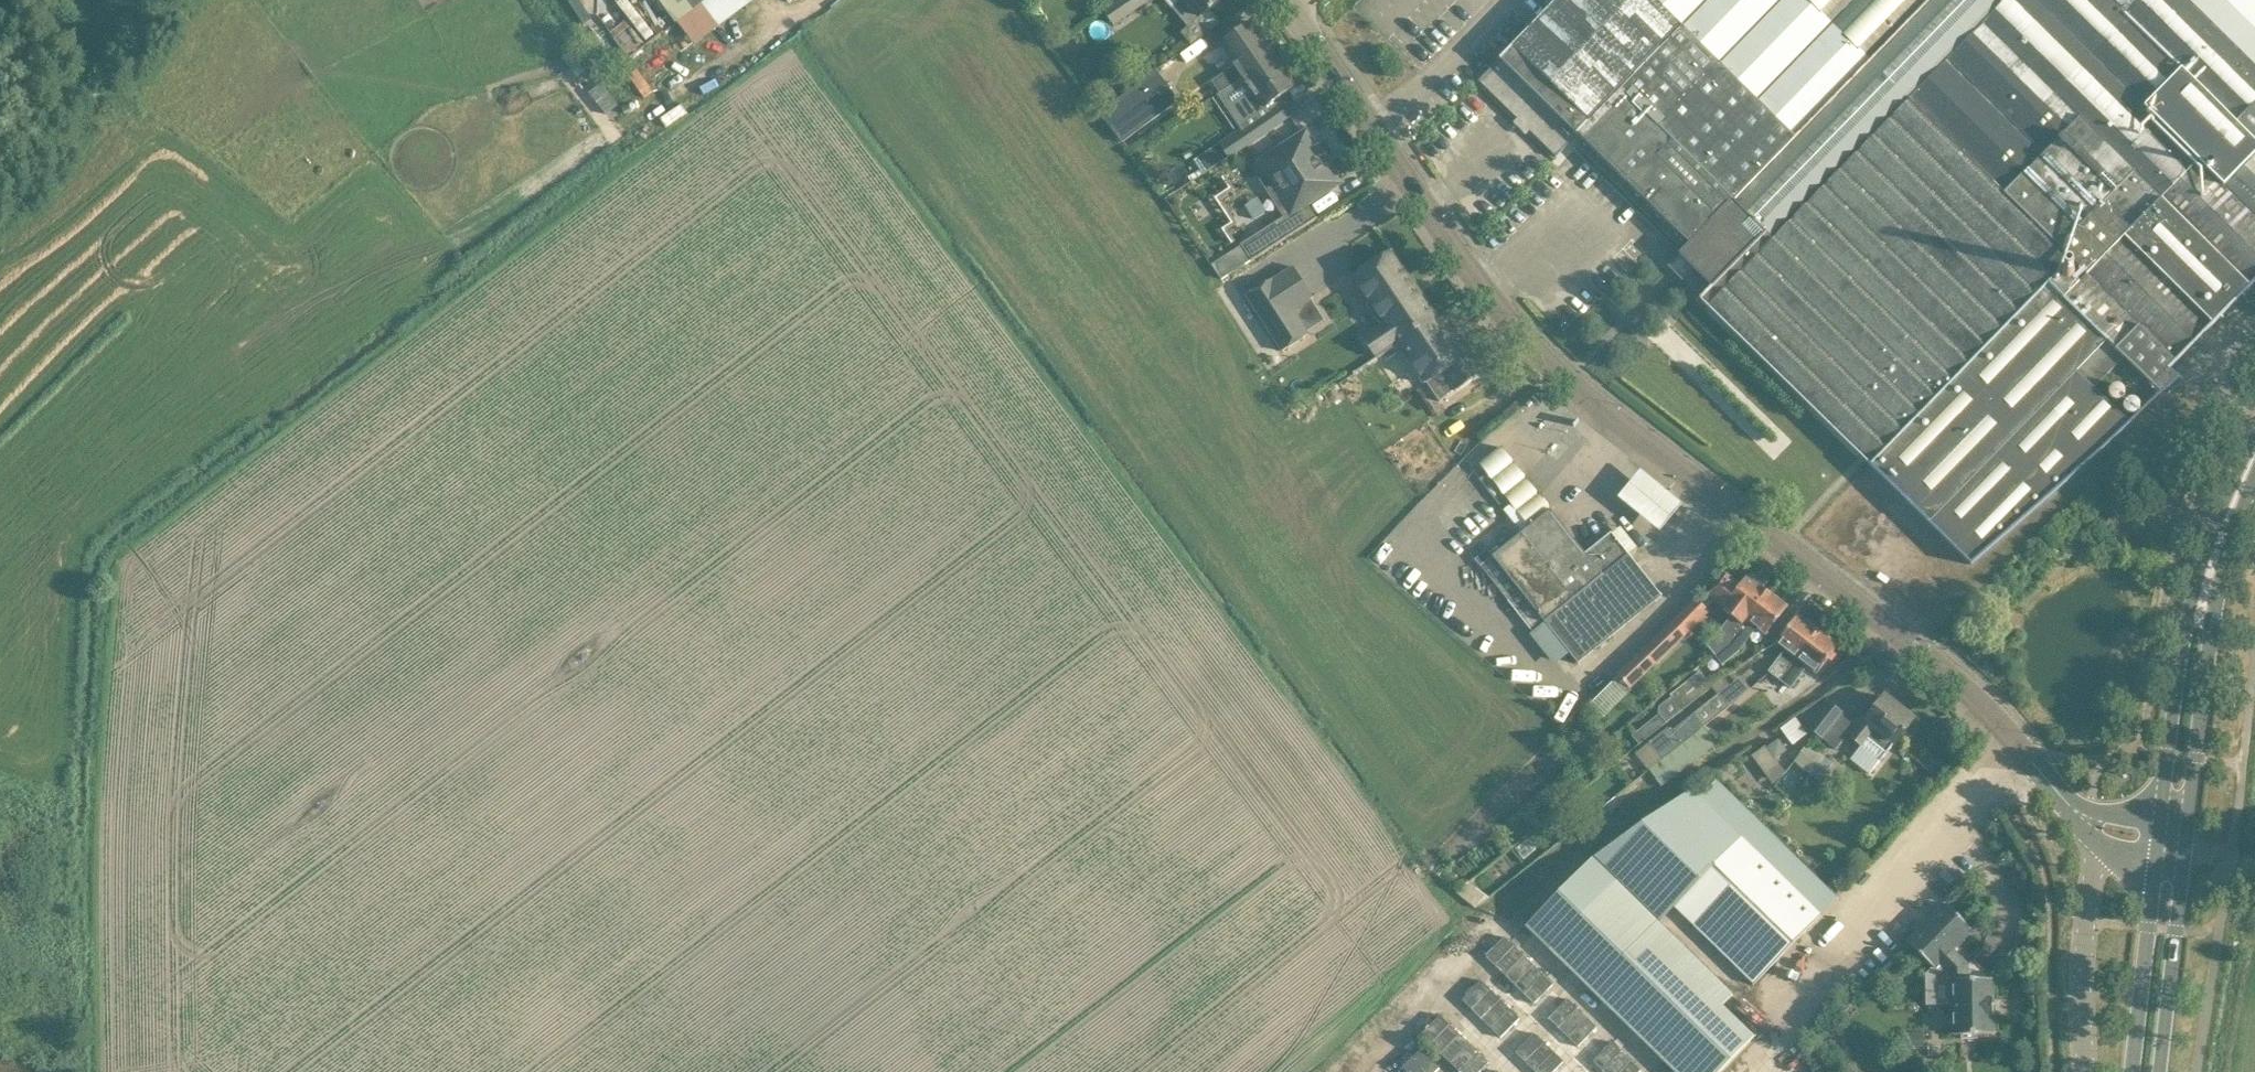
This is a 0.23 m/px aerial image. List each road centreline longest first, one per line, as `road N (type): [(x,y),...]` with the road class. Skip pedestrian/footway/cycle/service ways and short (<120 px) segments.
road 1 (unclassified): [(2089,809),(1921,651),(1727,510),(1521,337),(1457,263),(1289,6)]
road 2 (track): [(1742,1071),(1832,955),(1982,801),(2024,745)]
road 3 (tertiary): [(2165,844),(2205,580),(2254,451)]
road 4 (unclassified): [(2085,1071),(2089,809)]
road 5 (tertiary): [(2145,1071),(2165,844)]

